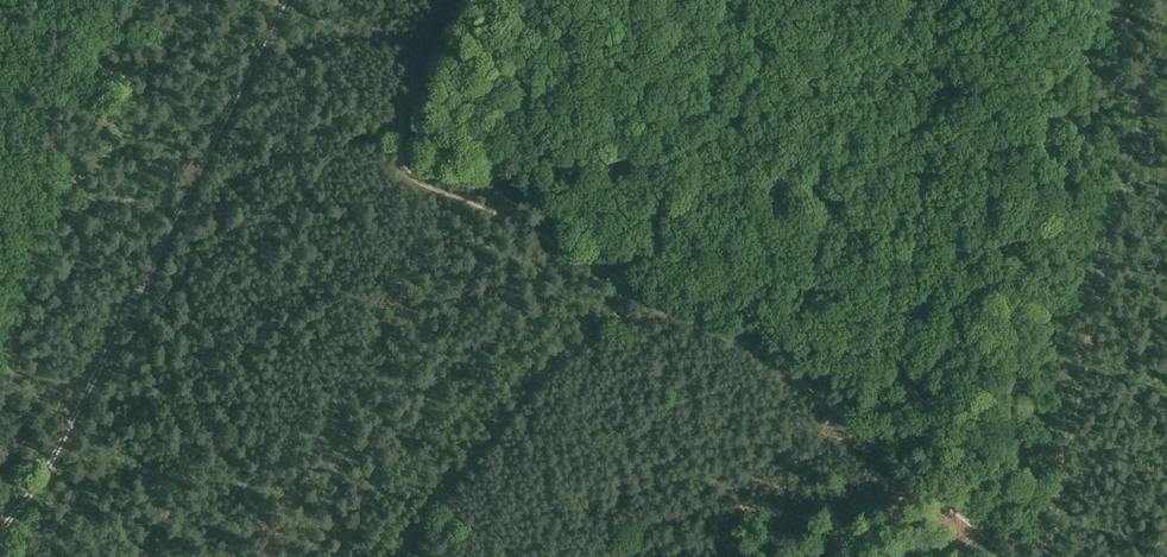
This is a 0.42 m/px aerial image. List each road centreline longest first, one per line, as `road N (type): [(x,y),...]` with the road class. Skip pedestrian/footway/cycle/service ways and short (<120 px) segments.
road 1 (track): [(1007,556),(781,368),(693,322),(634,310),(588,340),(500,422),(401,556)]
road 2 (track): [(282,0),(52,458),(0,529)]
road 3 (track): [(866,438),(938,0)]

